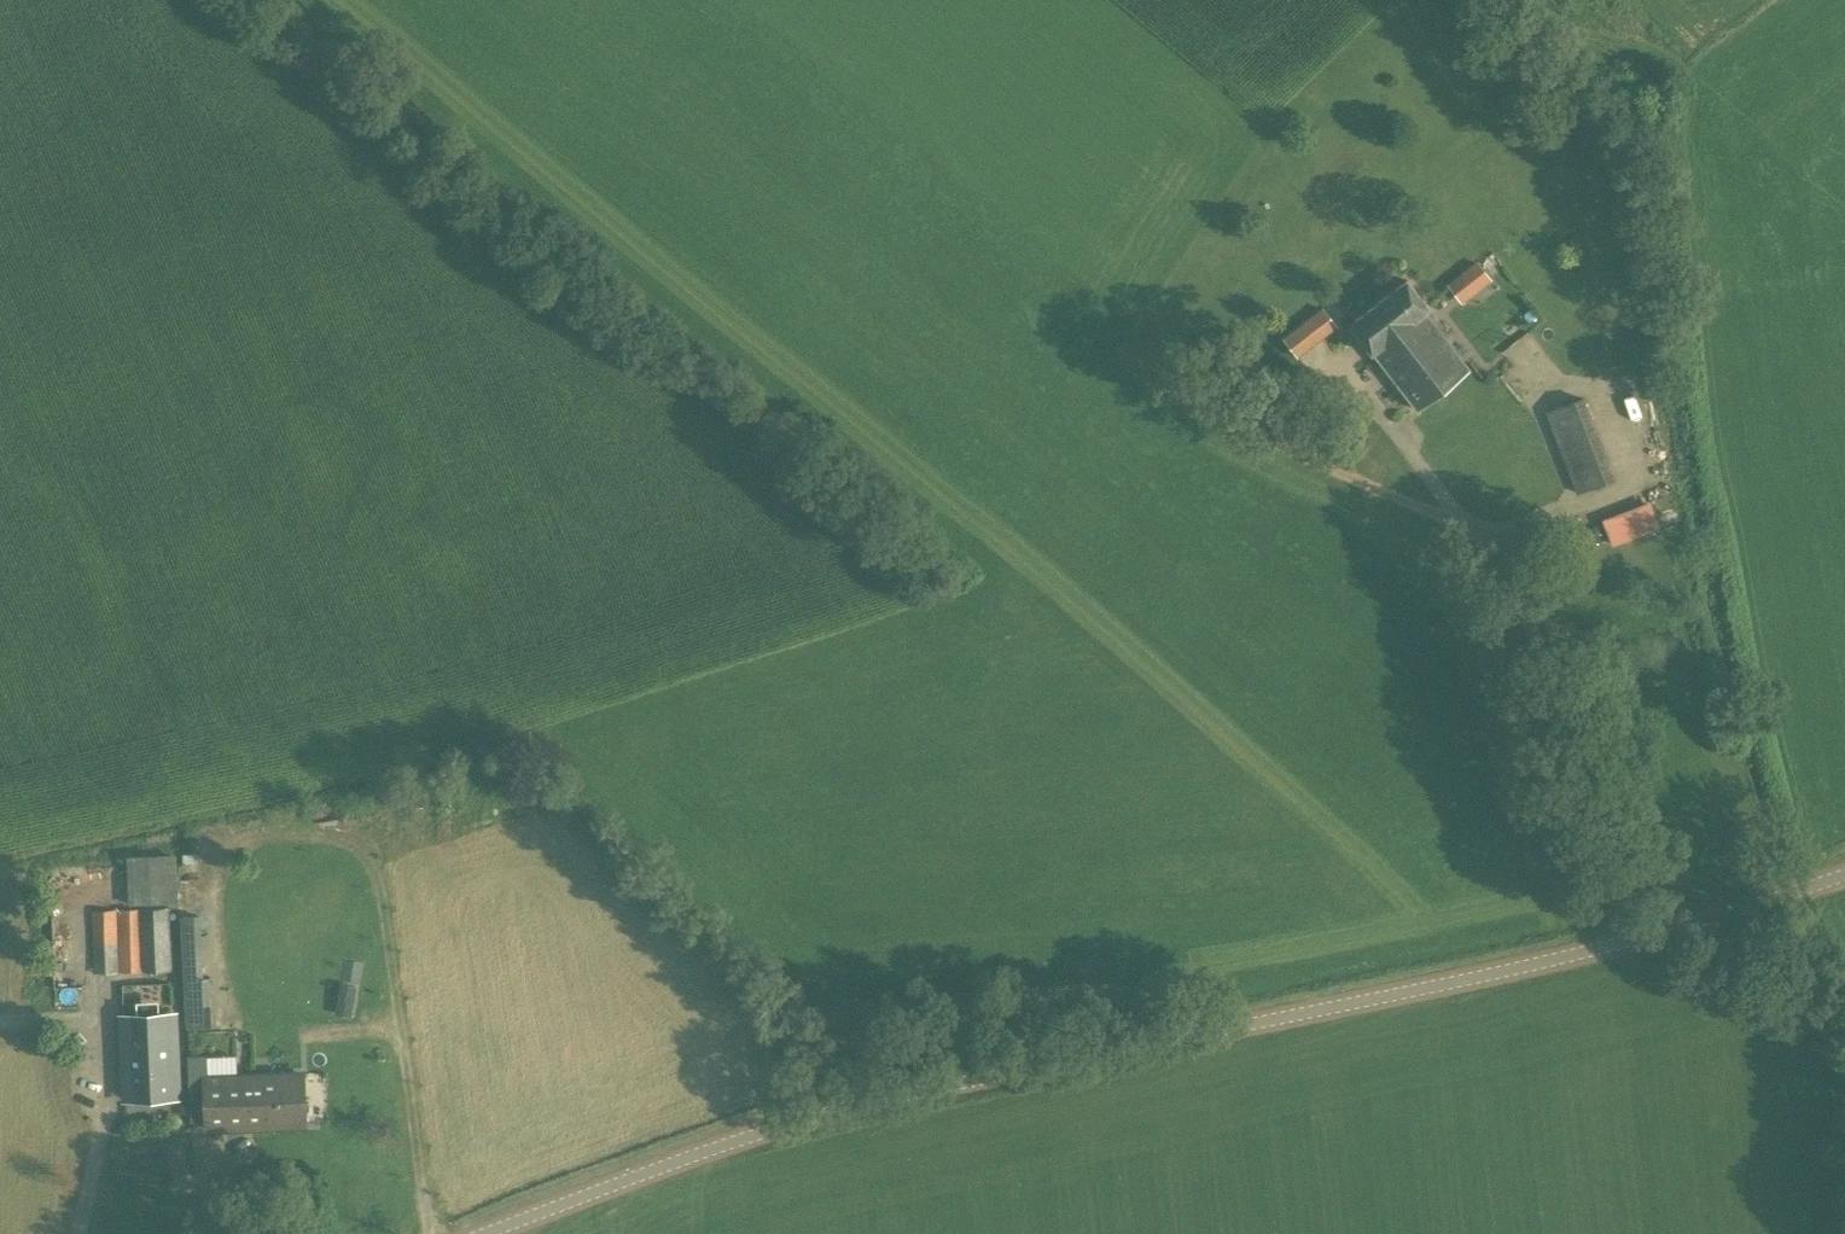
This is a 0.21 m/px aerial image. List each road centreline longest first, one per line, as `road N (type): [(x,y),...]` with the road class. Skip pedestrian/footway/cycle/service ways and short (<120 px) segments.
road 1 (tertiary): [(498,1233),(796,1109),(1618,955),(1844,879)]

